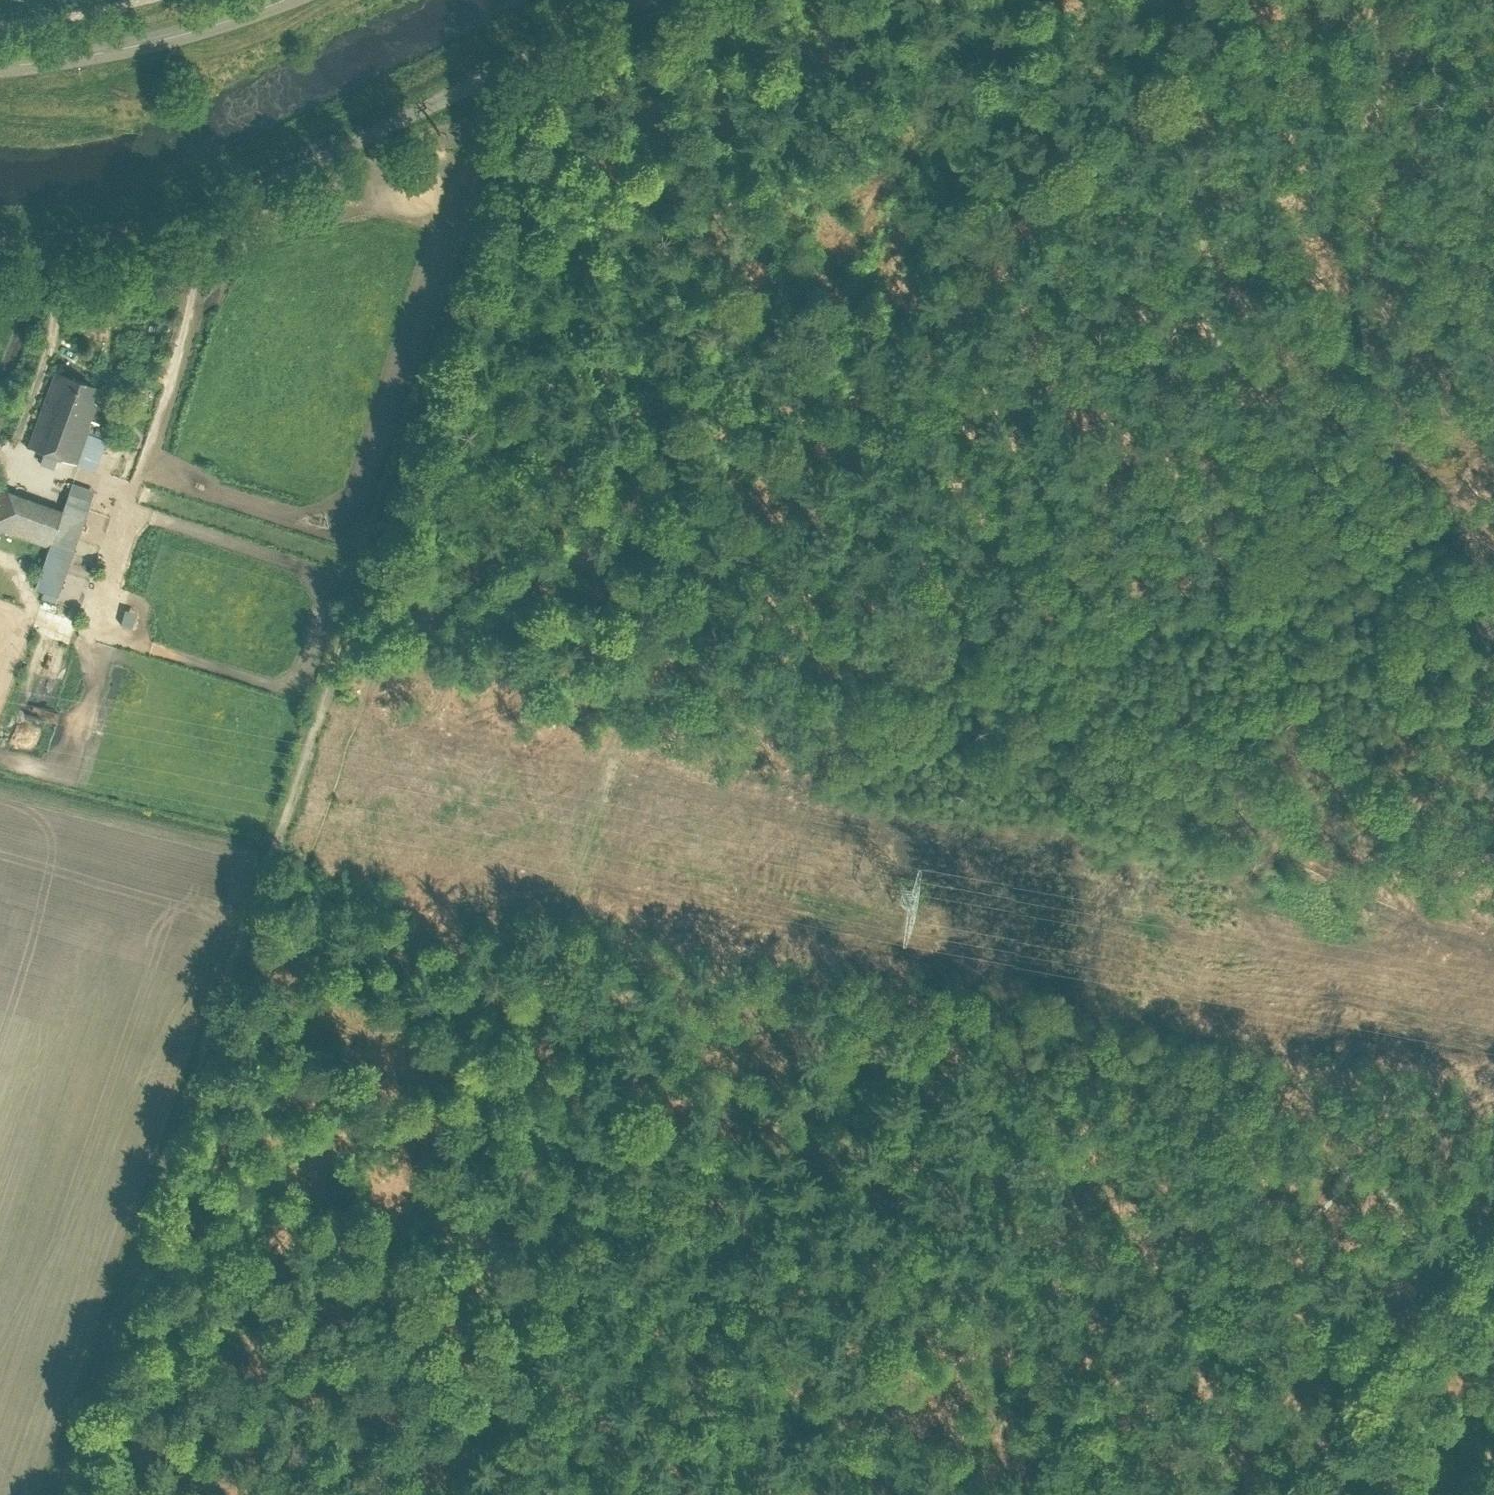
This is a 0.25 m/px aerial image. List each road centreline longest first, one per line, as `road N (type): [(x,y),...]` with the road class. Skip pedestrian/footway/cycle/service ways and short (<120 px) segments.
road 1 (track): [(58,1494),(521,108),(519,59)]
road 2 (track): [(562,953),(582,872),(650,691),(684,630),(769,518),(931,330),(1053,205),(1267,50),(1313,28)]
road 3 (track): [(1406,1281),(1164,1289),(996,1233),(825,1157),(538,1078),(562,953)]
road 4 (unclassified): [(0,245),(105,244),(195,218),(641,0)]
road 5 (track): [(1273,1494),(1319,1410),(1493,1170)]
road 6 (track): [(233,958),(390,1045),(538,1078)]
road 7 (tertiary): [(0,68),(150,42),(283,0)]
road 8 (track): [(51,247),(53,323),(15,438)]

